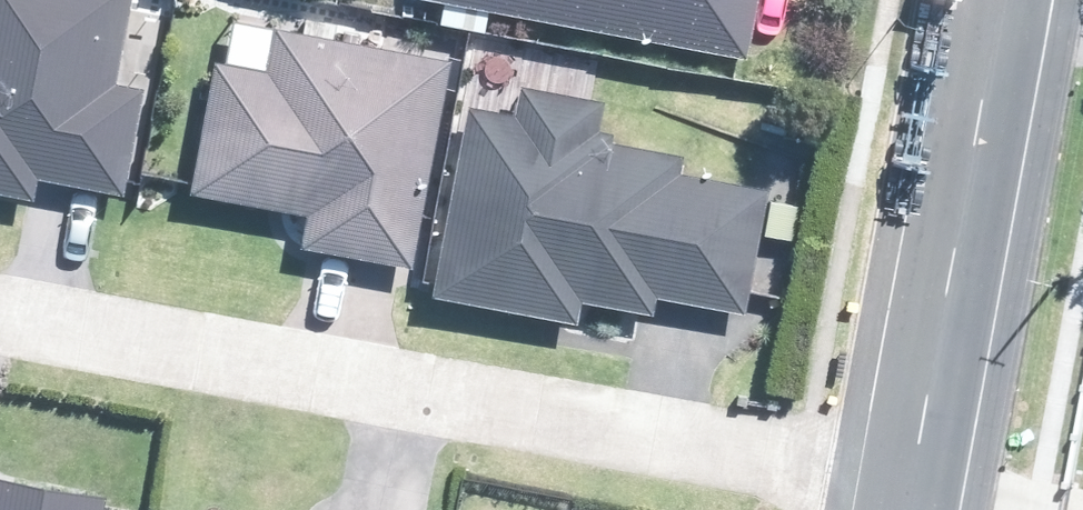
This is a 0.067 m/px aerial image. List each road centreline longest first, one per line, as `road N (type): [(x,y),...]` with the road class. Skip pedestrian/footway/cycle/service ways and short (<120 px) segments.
road 1 (residential): [(903,483),(0,309)]
road 2 (unclassified): [(995,0),(903,483)]

